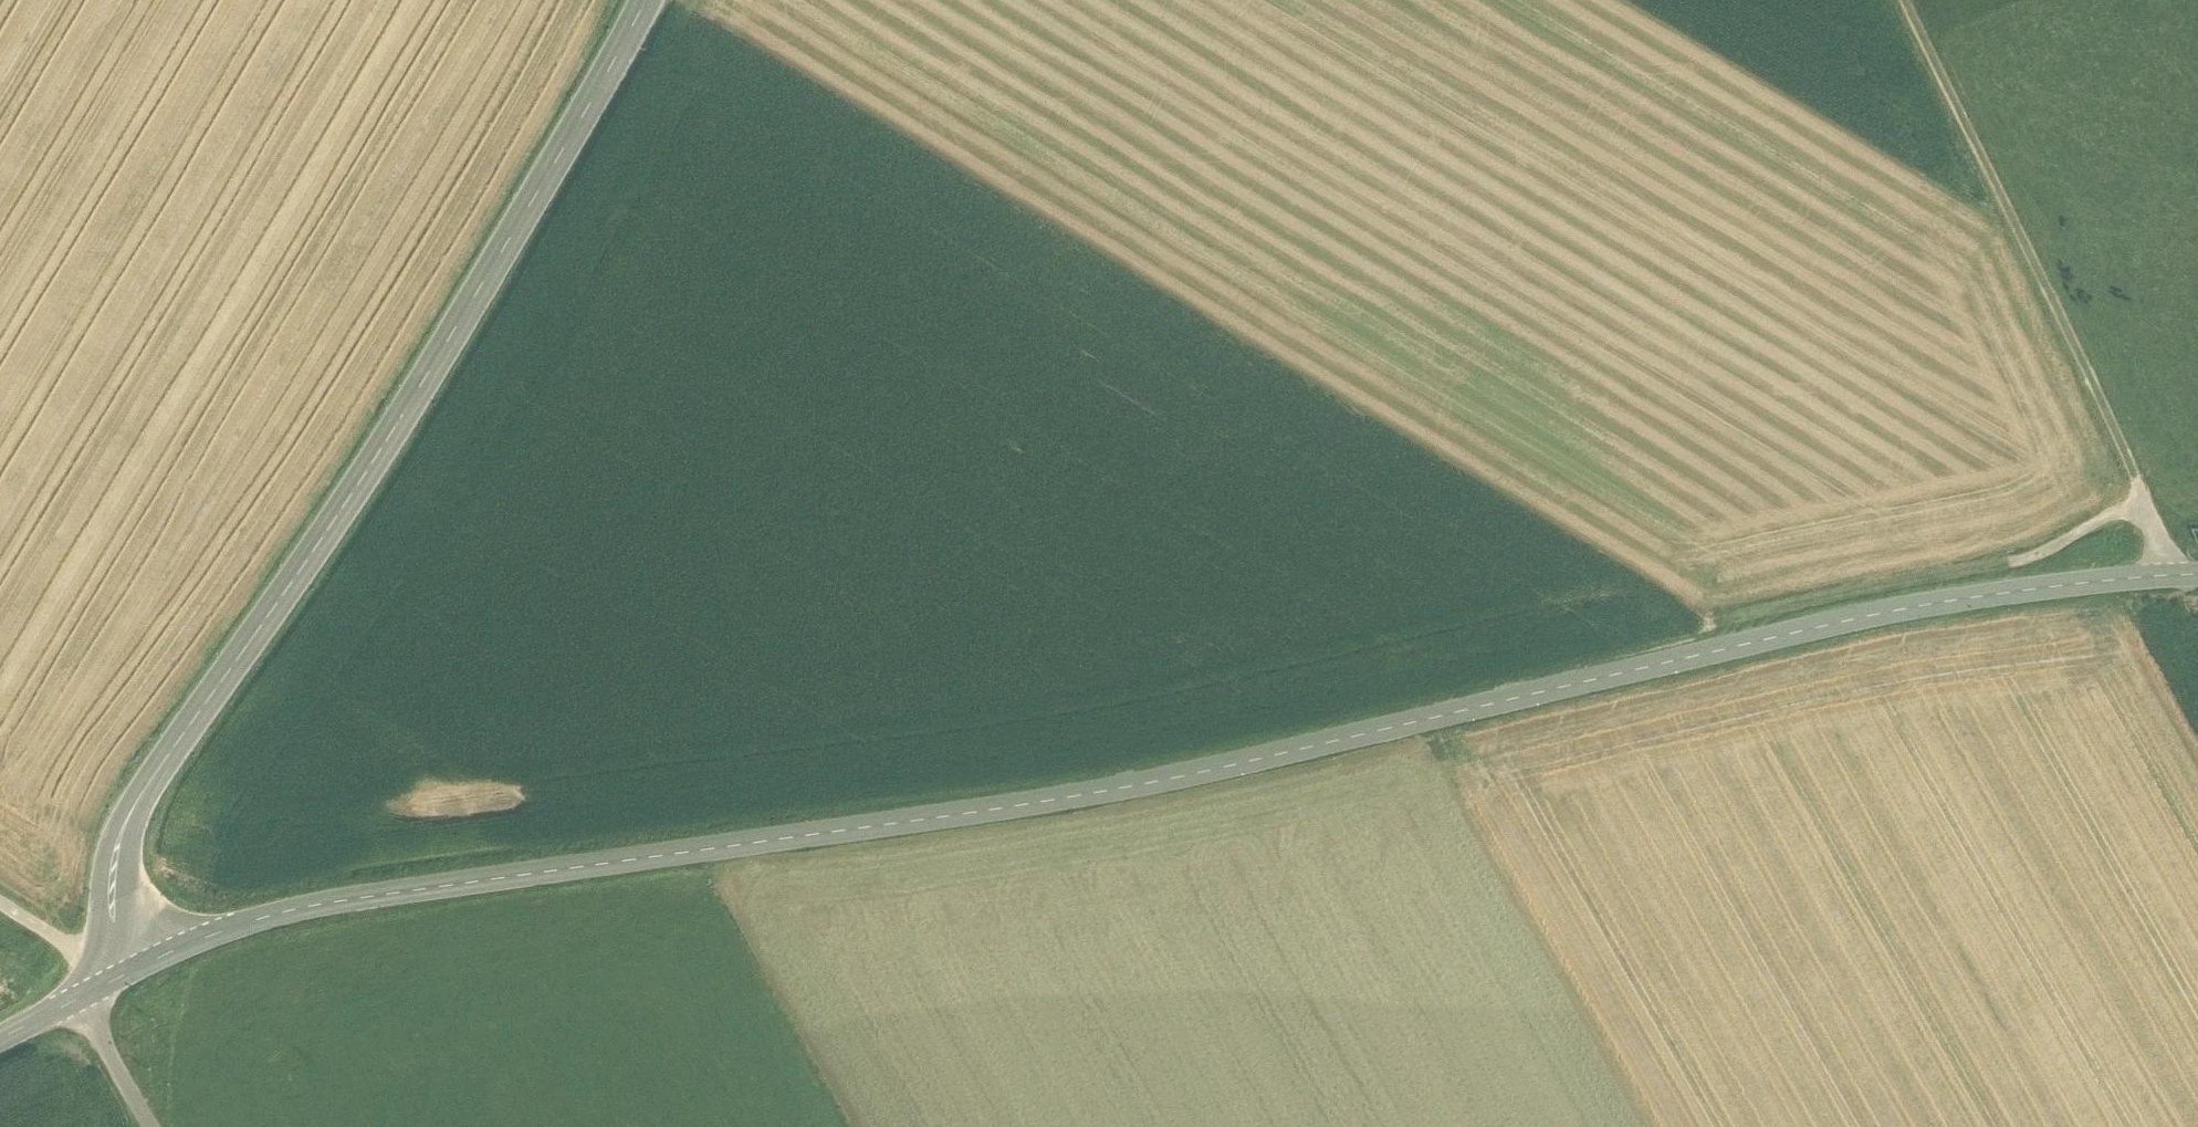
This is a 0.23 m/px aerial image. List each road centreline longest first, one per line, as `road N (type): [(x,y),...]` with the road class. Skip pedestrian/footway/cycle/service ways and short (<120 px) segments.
road 1 (secondary): [(2197,575),(1915,606),(1252,760),(1018,803),(301,909),(140,970)]
road 2 (secondary): [(140,970),(116,923),(110,889),(123,831),(580,123),(646,0)]
road 3 (track): [(1899,0),(2178,575)]
road 4 (track): [(1741,619),(2026,558),(2146,496)]
road 5 (track): [(0,910),(74,958),(100,963),(130,953)]
road 6 (residential): [(75,1003),(150,1126)]

